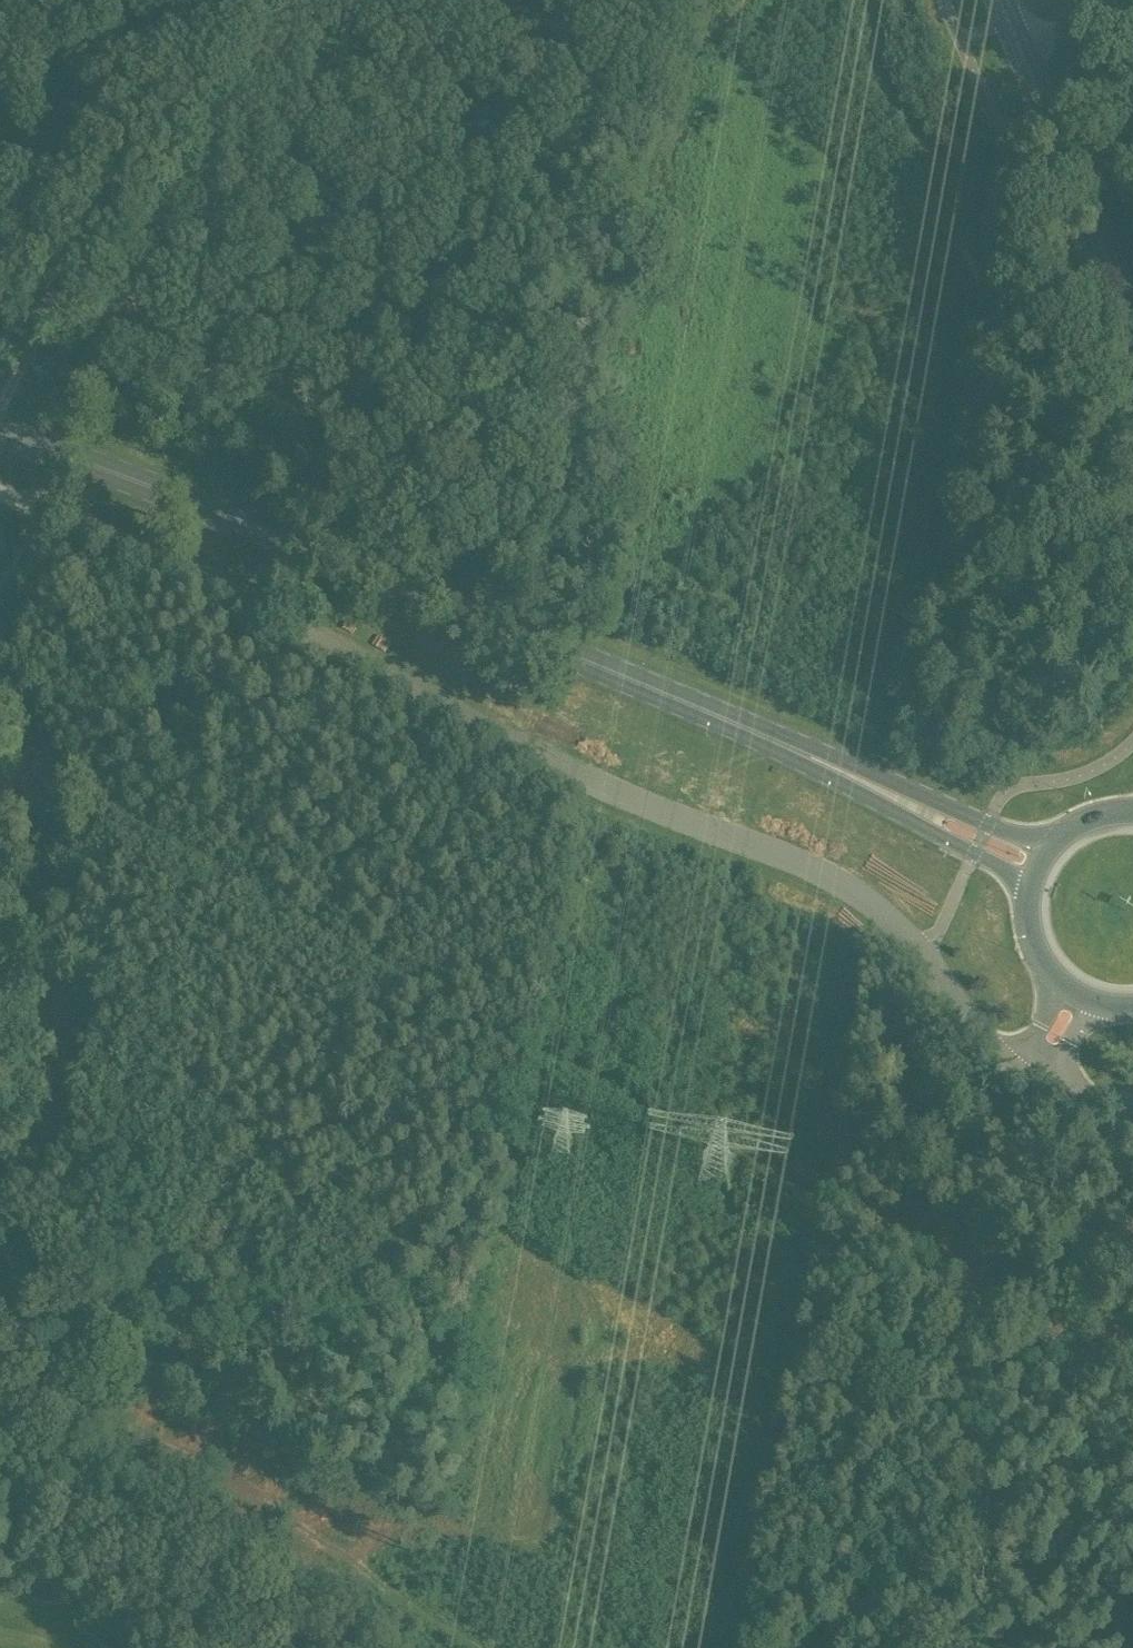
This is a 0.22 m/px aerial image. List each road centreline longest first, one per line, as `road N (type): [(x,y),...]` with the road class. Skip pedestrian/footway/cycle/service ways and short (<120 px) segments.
road 1 (unclassified): [(1037,1085),(975,1032),(894,925),(831,879),(603,787),(269,609),(49,505),(0,491)]
road 2 (primary): [(1037,863),(686,703),(0,432)]
road 3 (track): [(0,403),(227,0)]
road 4 (primary): [(1132,322),(1009,22)]
road 5 (primary): [(1037,863),(1028,886),(1029,937),(1055,980),(1075,996)]
road 6 (unclassified): [(1132,45),(1009,22)]

